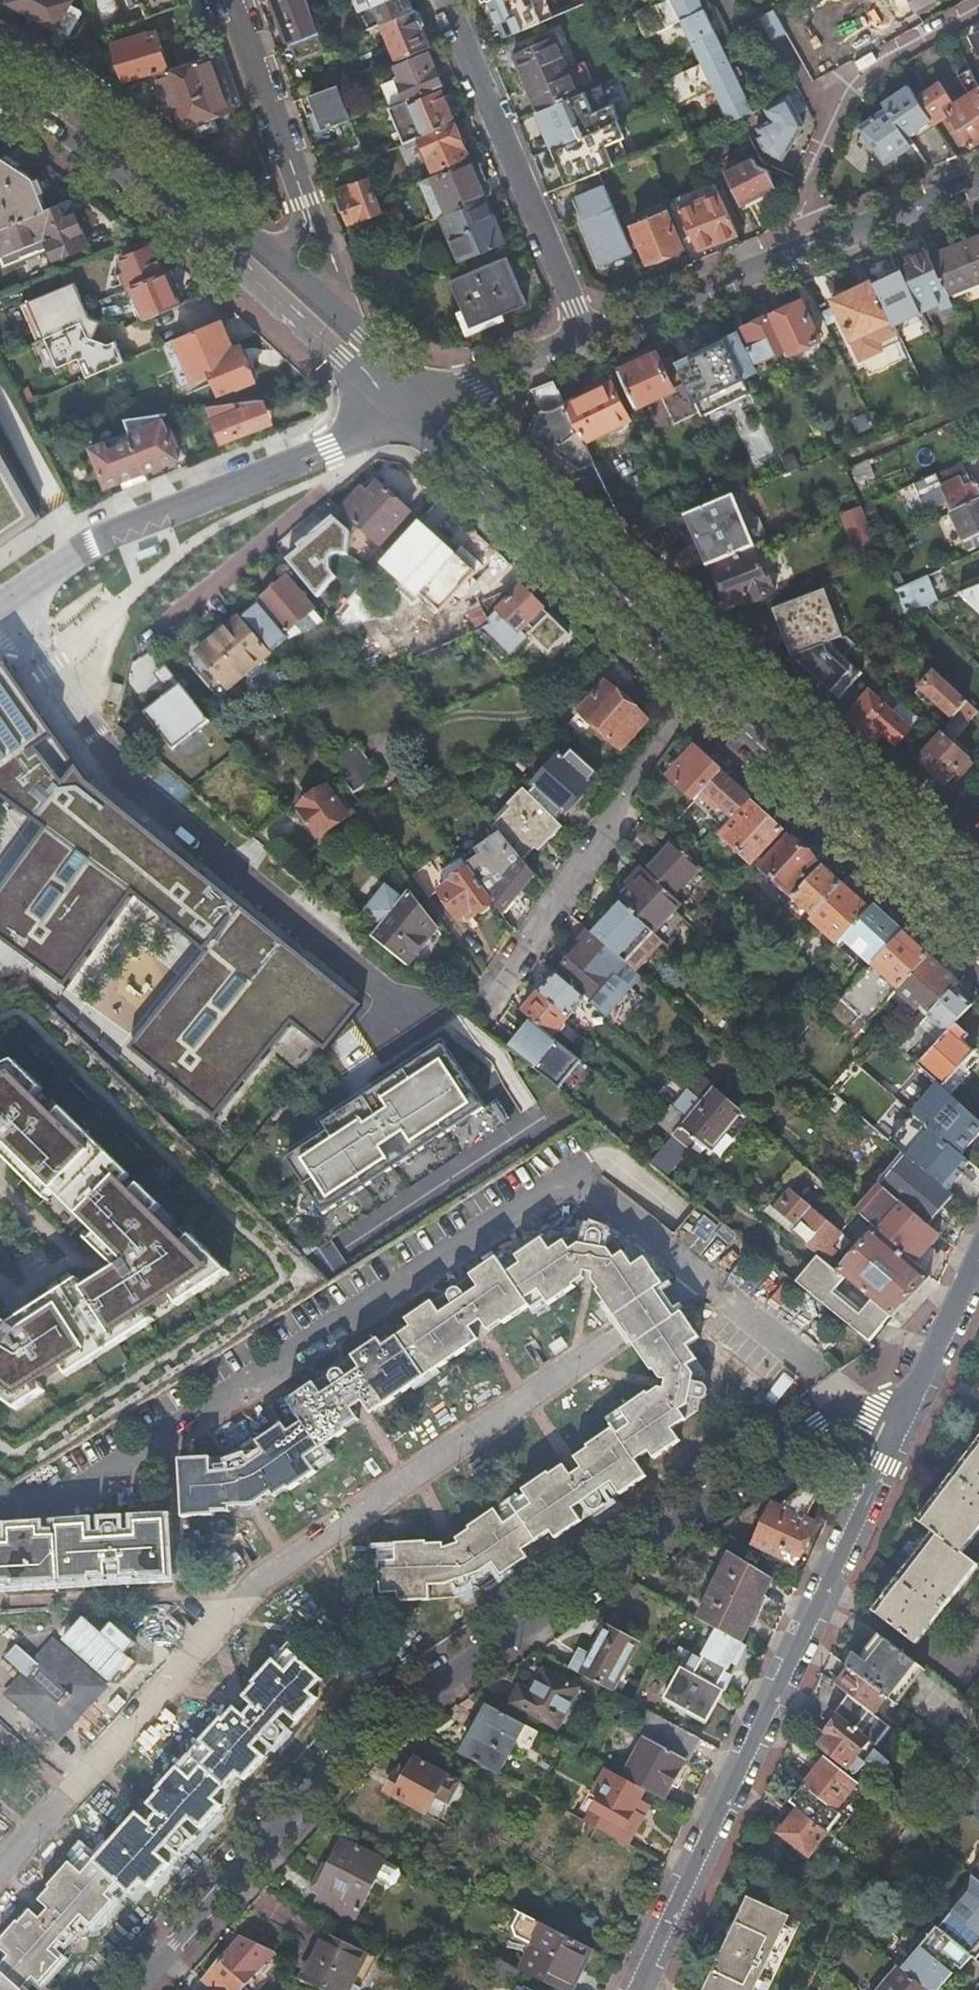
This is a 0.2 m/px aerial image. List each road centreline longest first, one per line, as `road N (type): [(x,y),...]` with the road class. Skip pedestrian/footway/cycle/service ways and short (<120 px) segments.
road 1 (residential): [(846,1404),(365,1732),(136,1989)]
road 2 (residential): [(0,1871),(254,1586),(695,1282)]
road 3 (residential): [(695,1282),(569,1179),(72,1501),(0,1512)]
road 4 (residential): [(904,1408),(630,1989)]
road 5 (secondary): [(0,100),(144,184),(400,412)]
road 6 (residential): [(400,412),(94,547),(0,602)]
road 7 (residential): [(707,674),(467,1016)]
road 8 (secondary): [(707,674),(978,927)]
road 9 (residential): [(444,0),(587,337)]
road 10 (residential): [(978,8),(889,57),(841,108),(773,263)]
road 11 (secondary): [(266,251),(167,169),(0,73)]
road 12 (secondary): [(400,412),(631,606)]
road 13 (secondary): [(631,606),(424,398)]
road 14 (residential): [(228,0),(308,223)]
road 15 (tertiary): [(978,182),(773,263)]
road 16 (tertiary): [(773,263),(587,337)]
road 17 (residential): [(695,1282),(846,1404)]
road 18 (residential): [(978,1247),(904,1408)]
road 19 (tertiary): [(587,337),(424,398)]
road 20 (secondary): [(360,337),(266,251)]
road 21 (residential): [(360,337),(308,223)]

